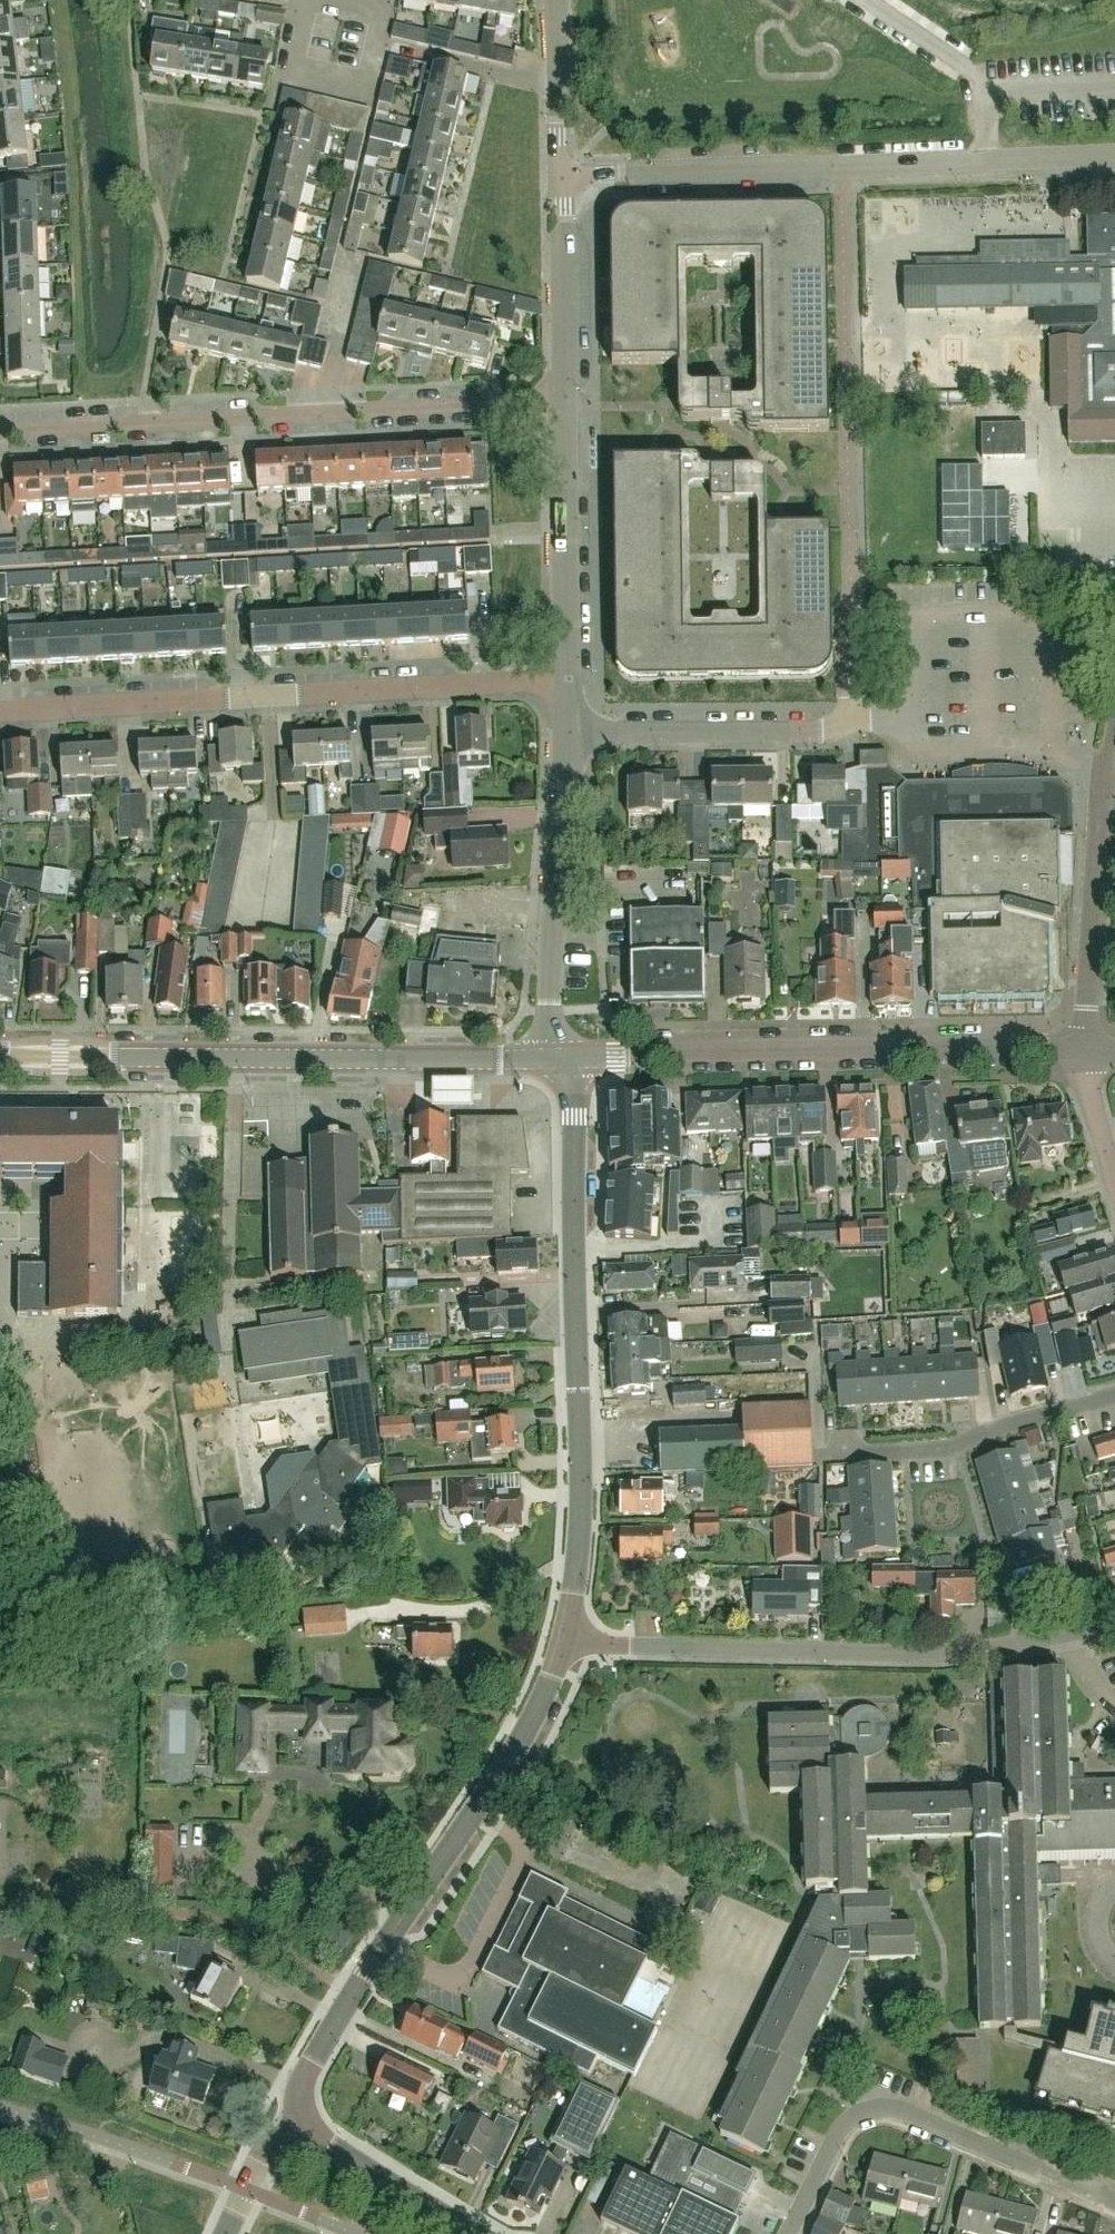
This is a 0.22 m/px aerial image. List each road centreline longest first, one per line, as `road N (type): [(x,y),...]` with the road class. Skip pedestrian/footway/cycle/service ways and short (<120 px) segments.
road 1 (tertiary): [(565,1635),(581,1478),(574,1091),(564,1058)]
road 2 (residential): [(0,712),(568,680)]
road 3 (residential): [(565,401),(0,430)]
road 4 (tertiary): [(564,1058),(0,1056)]
road 5 (tertiary): [(289,2123),(301,2083),(350,1994),(519,1742),(565,1635)]
road 6 (residential): [(560,172),(1114,155)]
road 7 (residential): [(564,1058),(831,1049),(1084,1051)]
road 8 (residential): [(565,1635),(623,1646),(929,1653),(1066,1631)]
road 9 (residential): [(1114,2201),(907,2113),(874,2109),(841,2130),(788,2233)]
road 10 (residential): [(568,733),(822,727),(847,695),(850,588)]
road 11 (residential): [(1084,1051),(1114,715)]
road 12 (residential): [(564,1058),(549,1011),(568,733)]
road 13 (residential): [(819,1458),(951,1449),(1114,1395)]
road 14 (residential): [(568,680),(565,401)]
road 15 (residential): [(565,401),(560,172)]
road 16 (tertiary): [(477,2233),(289,2123)]
road 17 (residential): [(557,85),(376,42)]
road 18 (residential): [(376,42),(369,83),(295,67),(306,0)]
road 19 (residential): [(1114,1180),(1084,1051)]
road 20 (residential): [(225,2233),(259,2159),(289,2123)]

